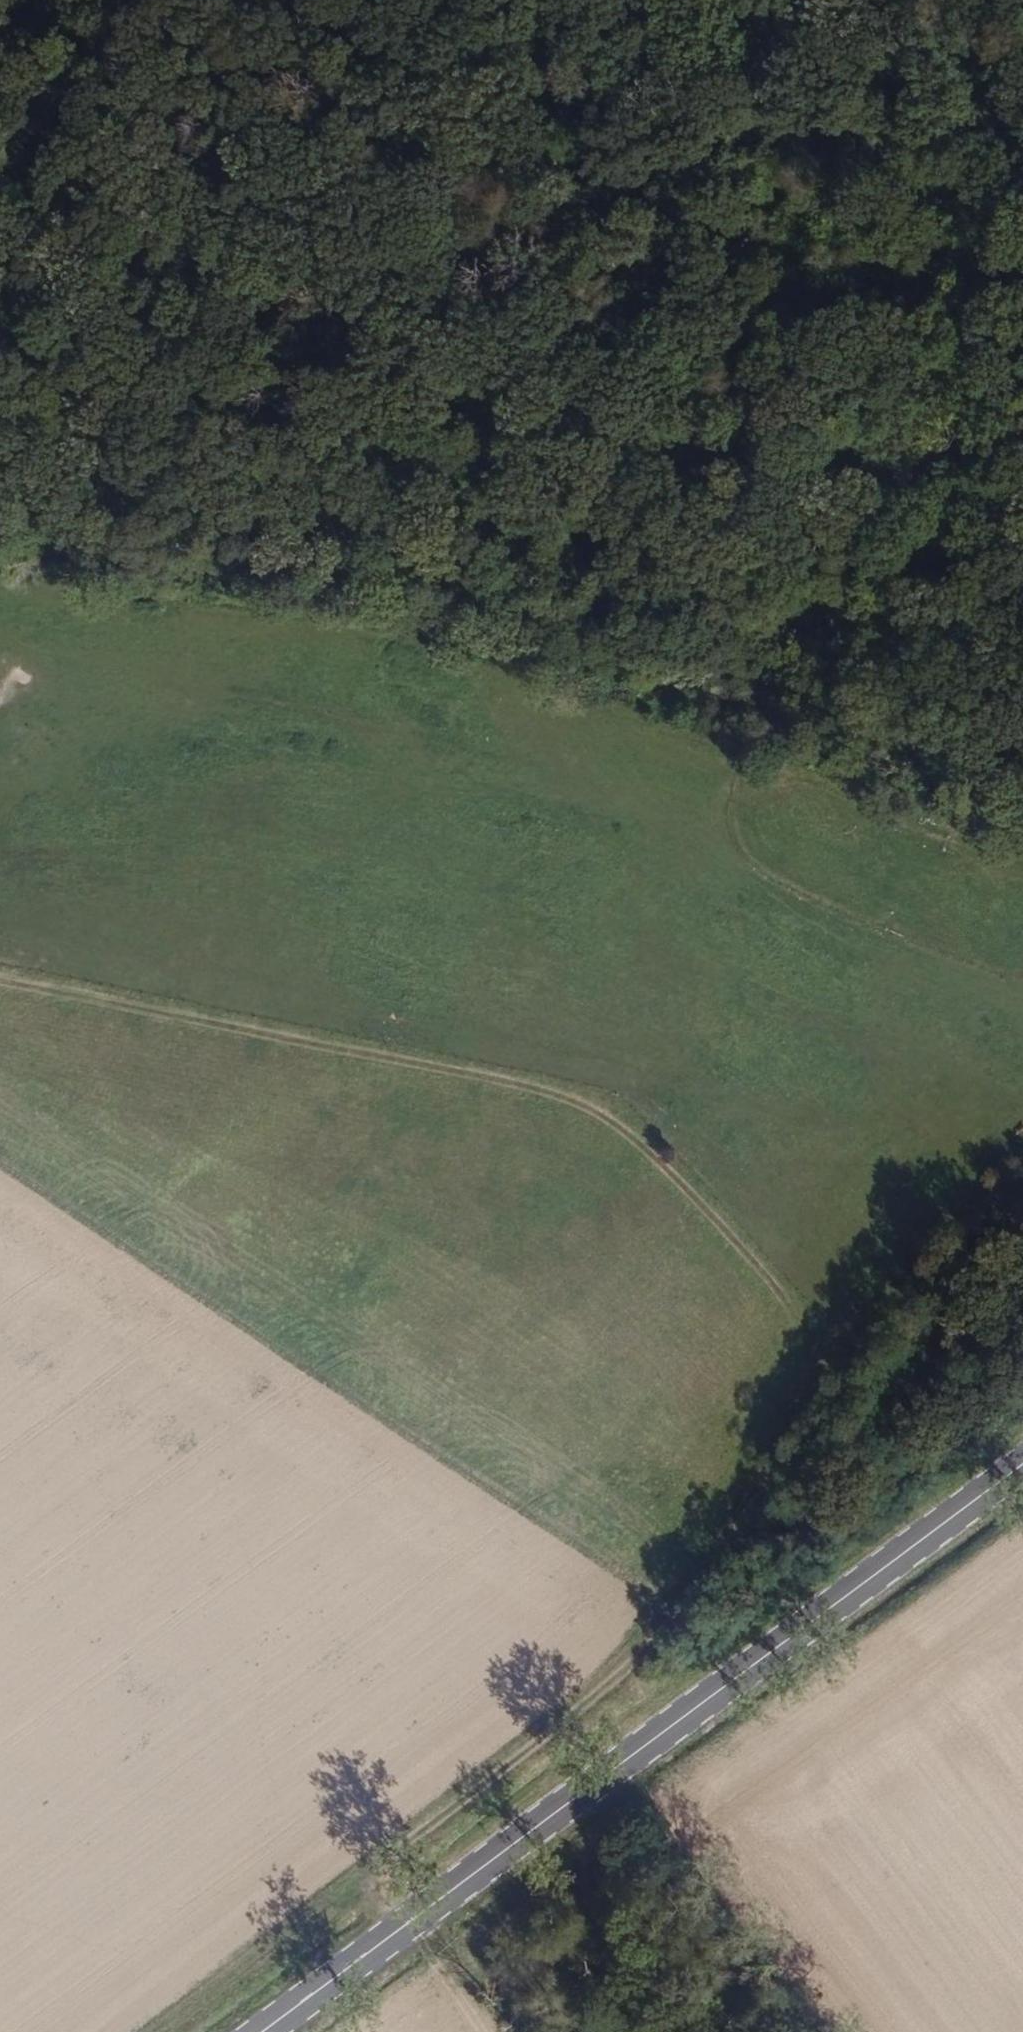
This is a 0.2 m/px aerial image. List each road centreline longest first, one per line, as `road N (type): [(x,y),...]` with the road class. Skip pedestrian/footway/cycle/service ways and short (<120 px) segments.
road 1 (secondary): [(270,2031),(1022,1469)]
road 2 (track): [(500,2031),(424,1918)]

